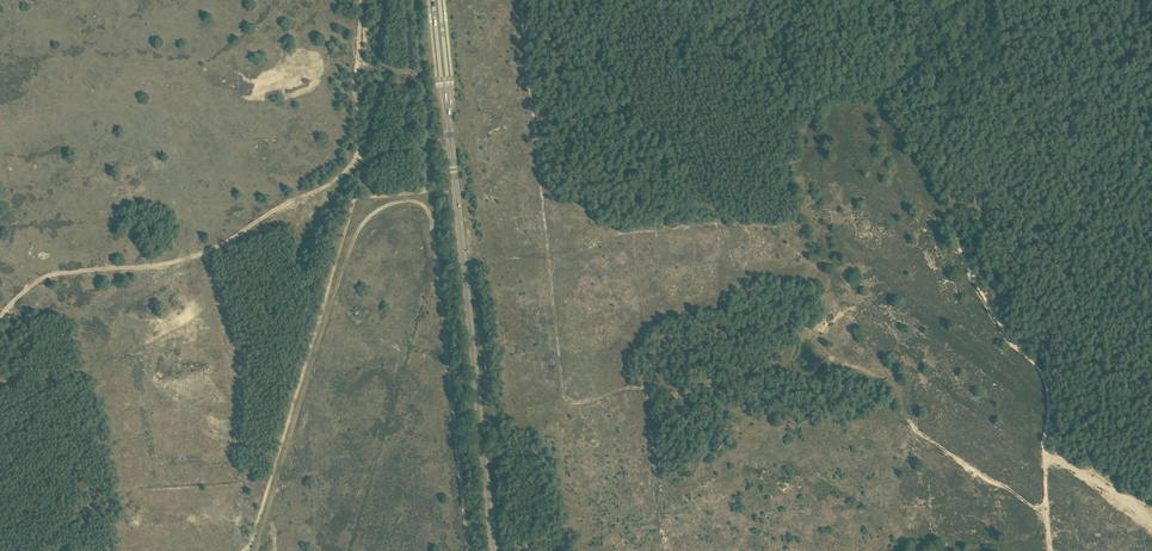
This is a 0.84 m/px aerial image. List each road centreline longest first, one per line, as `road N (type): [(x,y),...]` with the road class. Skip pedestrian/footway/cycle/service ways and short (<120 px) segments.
road 1 (track): [(244,550),(354,199),(427,189),(425,151),(364,162)]
road 2 (secondary): [(495,550),(449,123)]
road 3 (track): [(357,150),(342,175),(206,251),(50,275),(0,317)]
road 4 (track): [(360,0),(354,84),(364,162)]
road 5 (secondary): [(432,0),(449,123)]
road 6 (secondary): [(449,123),(440,0)]

